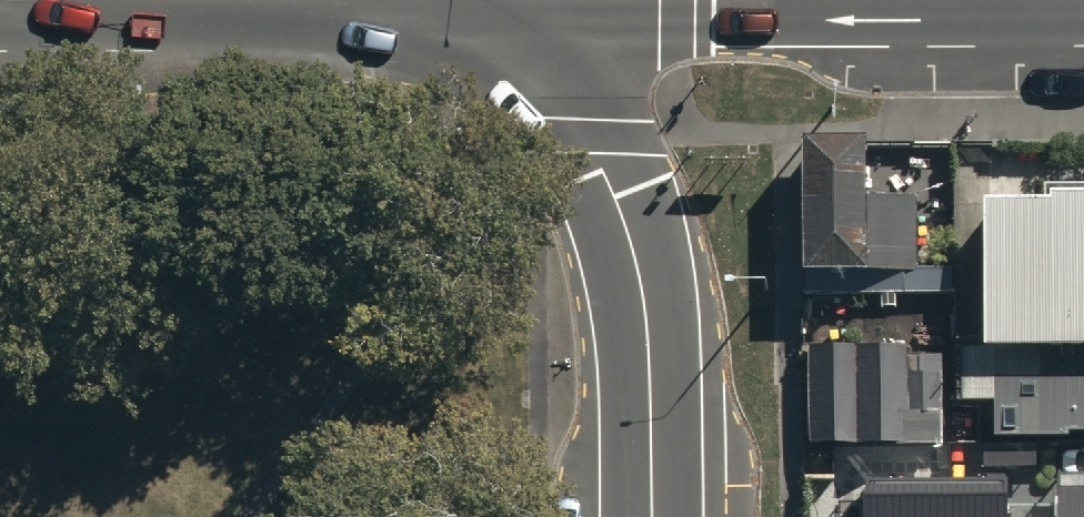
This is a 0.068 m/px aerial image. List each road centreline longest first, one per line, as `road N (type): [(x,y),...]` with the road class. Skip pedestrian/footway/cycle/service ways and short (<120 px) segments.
road 1 (secondary): [(651,516),(645,309),(628,234),(584,135),(485,0)]

